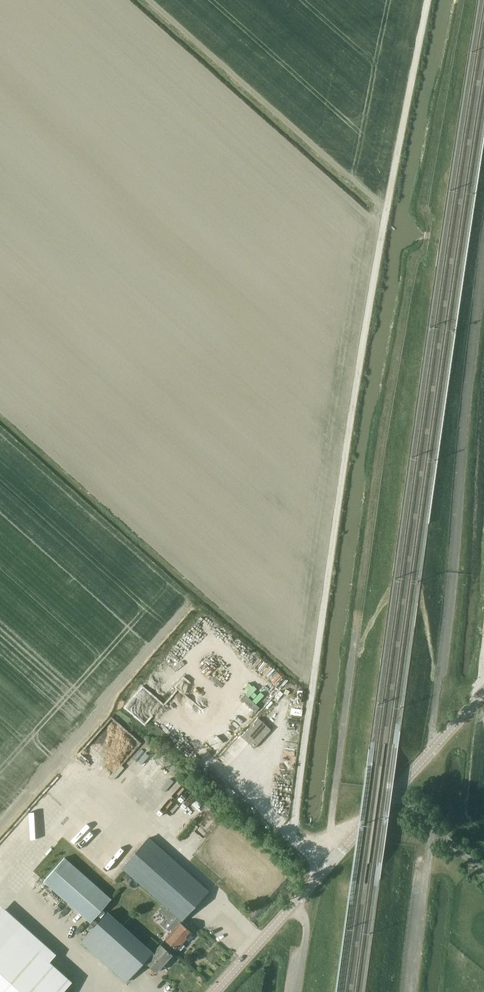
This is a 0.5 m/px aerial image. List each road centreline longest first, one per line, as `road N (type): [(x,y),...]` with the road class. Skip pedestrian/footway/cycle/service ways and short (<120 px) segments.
road 1 (track): [(325,870),(295,838),(294,822),(350,425),(428,0)]
road 2 (track): [(356,631),(410,272),(428,238),(423,190)]
road 3 (unclassified): [(217,991),(396,791)]
road 4 (unclassified): [(396,791),(483,693)]

